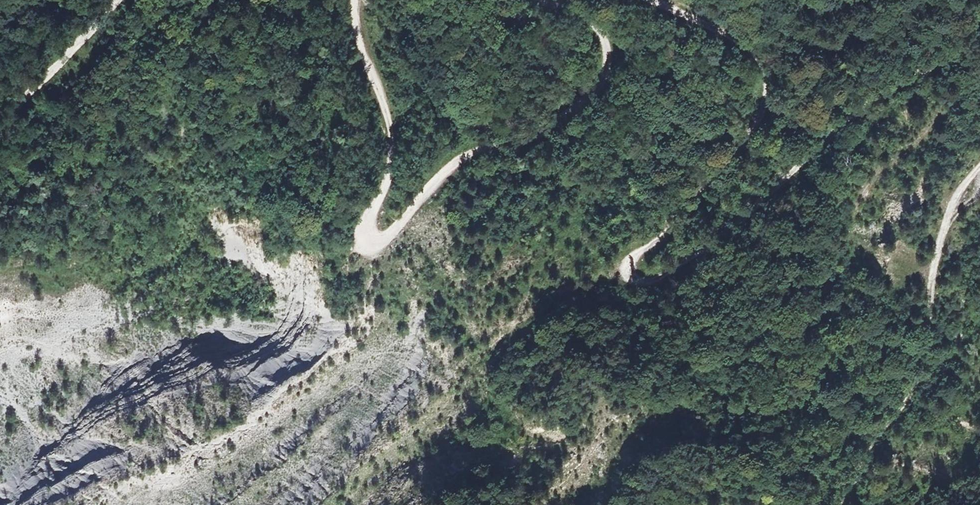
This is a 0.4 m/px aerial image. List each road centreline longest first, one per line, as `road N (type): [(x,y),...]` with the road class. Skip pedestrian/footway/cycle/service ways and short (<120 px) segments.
road 1 (track): [(646,0),(727,37),(749,53),(767,86),(753,128),(684,214),(634,259),(630,268),(643,281),(686,262),(883,91),(979,37)]
road 2 (track): [(353,0),(390,138),(383,191),(362,227),(375,244),(454,168),(549,124),(594,84),(603,68),(598,36),(552,0)]
road 3 (track): [(979,167),(947,217),(917,382),(863,456),(841,504)]
road 4 (track): [(120,0),(0,121)]

